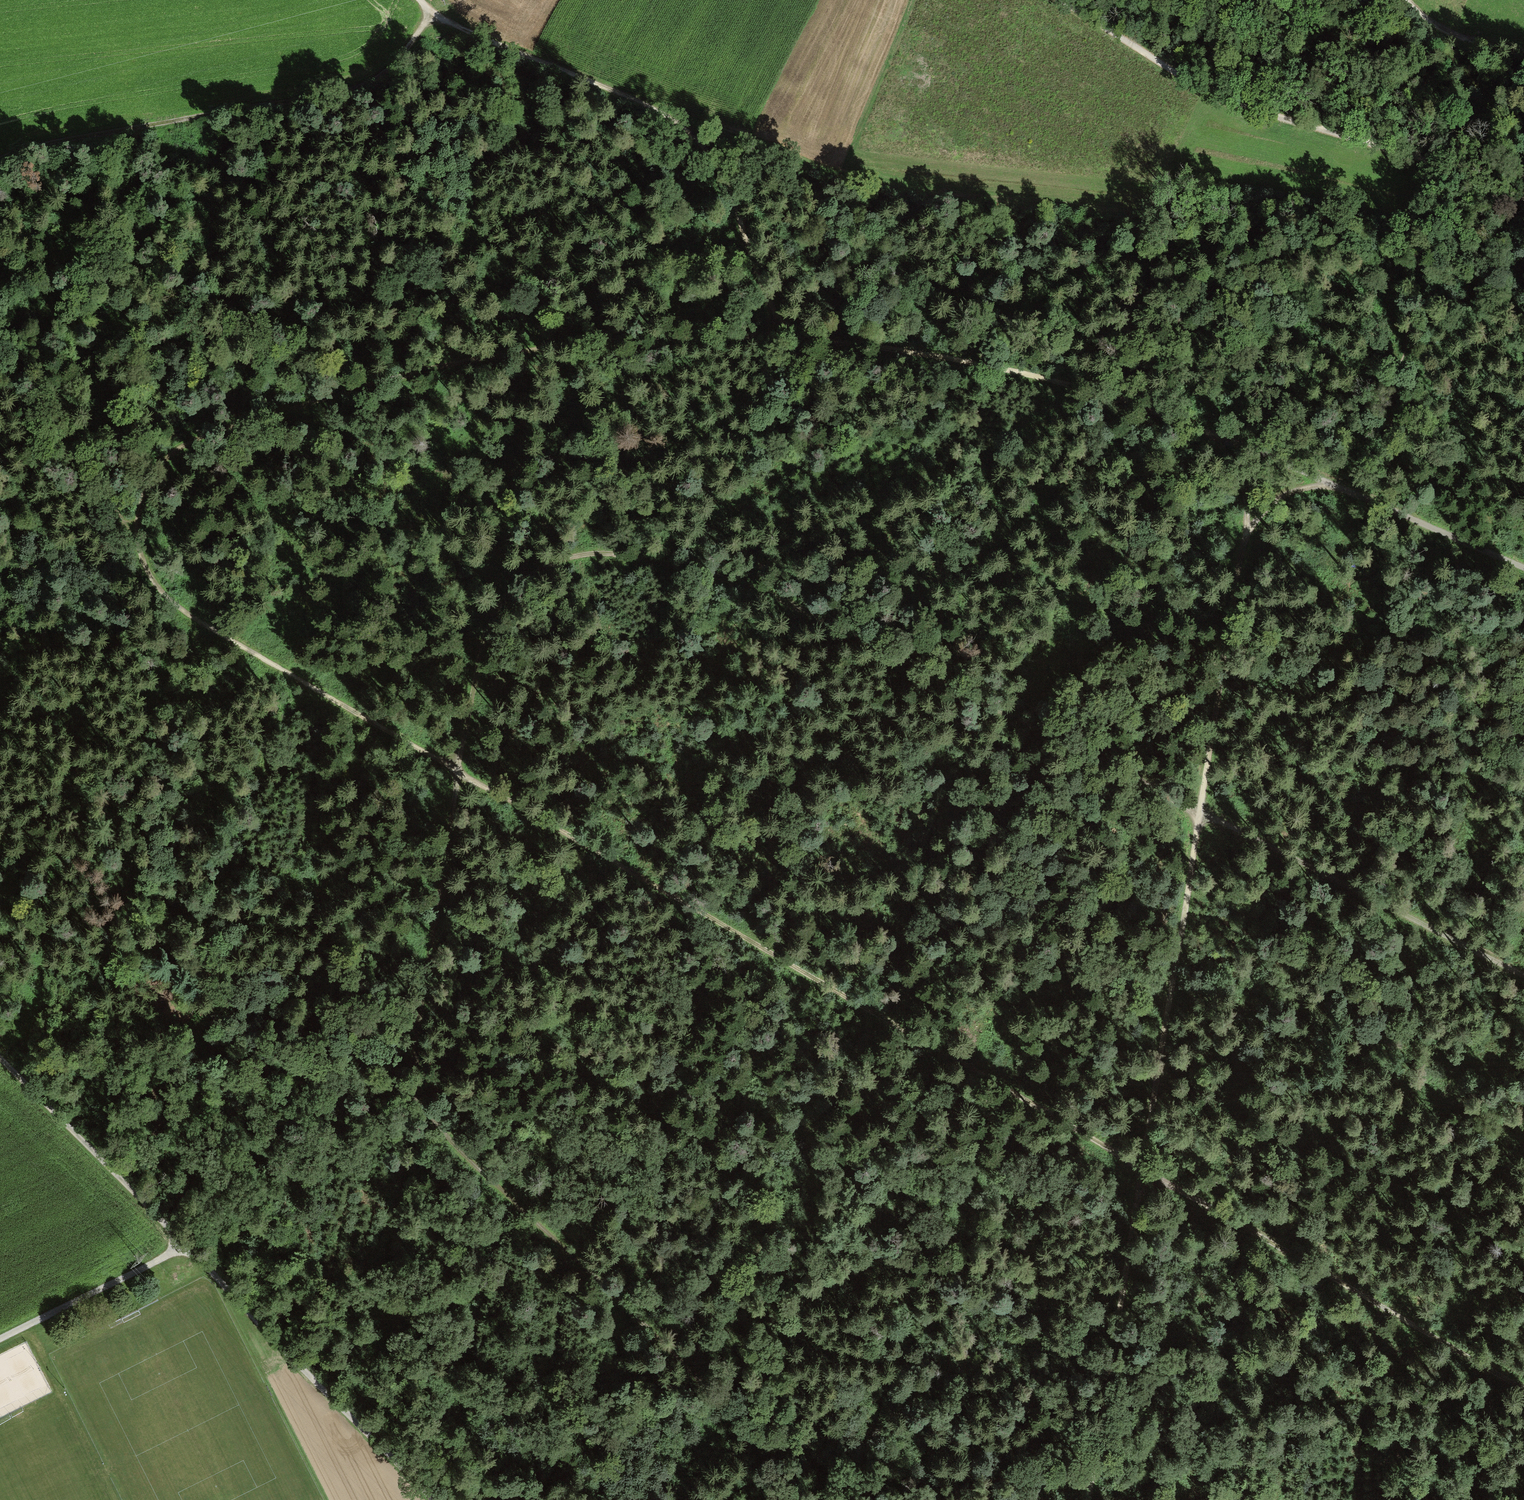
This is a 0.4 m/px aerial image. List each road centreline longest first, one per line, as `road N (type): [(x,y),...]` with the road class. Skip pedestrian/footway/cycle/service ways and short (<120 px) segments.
road 1 (track): [(877,1499),(749,1429),(456,1148),(420,1089),(412,1039),(459,771),(489,613),(511,582),(533,565),(577,554),(632,557),(757,590),(1523,979)]
road 2 (track): [(1523,1387),(181,609),(45,422)]
road 3 (track): [(429,14),(675,117),(705,148),(768,294),(797,334),(937,355),(1135,402),(1523,567)]
road 4 (track): [(1088,1499),(1248,532),(1245,492),(1224,434)]
road 5 (track): [(136,546),(135,509),(163,459),(198,436),(393,370),(536,337),(687,328),(797,334)]
road 6 (track): [(1523,195),(1494,177),(1241,109),(1057,0)]
road 7 (track): [(429,14),(398,59),(367,85),(0,156)]
road 8 (track): [(181,1247),(431,1499)]
road 9 (track): [(0,1067),(181,1247)]
road 10 (track): [(0,1338),(181,1247)]
road 11 (track): [(1523,57),(1424,22),(1405,0)]

